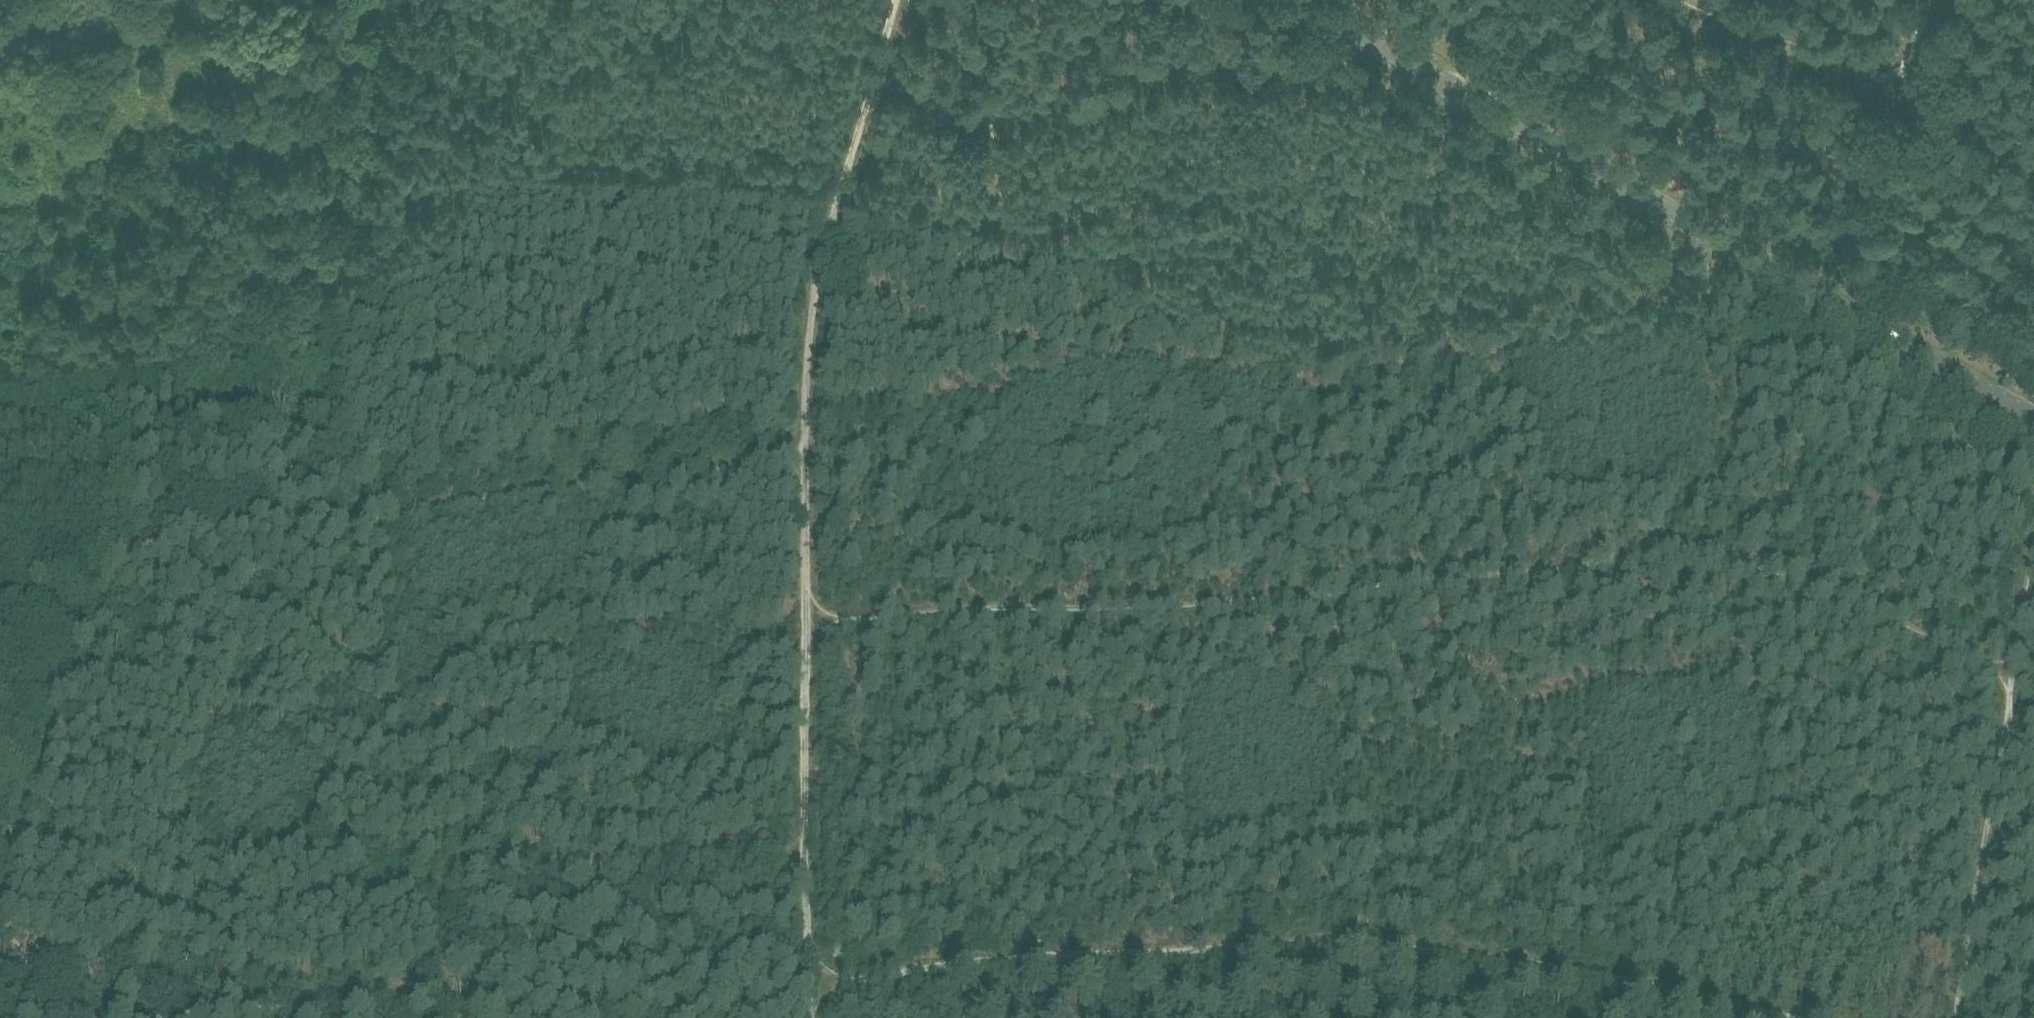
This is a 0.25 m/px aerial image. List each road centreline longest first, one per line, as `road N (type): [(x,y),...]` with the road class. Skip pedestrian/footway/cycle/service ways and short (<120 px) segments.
road 1 (track): [(804,626),(944,606),(1153,609),(1265,601),(1703,548),(1752,556),(2015,665)]
road 2 (track): [(814,984),(941,964),(1349,944),(1598,971),(1780,1017)]
road 3 (tertiary): [(1301,0),(2033,411)]
road 4 (track): [(70,1017),(449,993),(465,891),(499,873),(808,850)]
road 5 (track): [(801,461),(0,549)]
road 6 (track): [(887,0),(796,359),(801,461)]
road 7 (track): [(2033,568),(1949,1017)]
road 8 (track): [(801,461),(808,850)]
road 9 (track): [(1889,101),(1694,0)]
road 10 (track): [(1889,101),(2033,171)]
road 11 (track): [(808,850),(814,984)]

